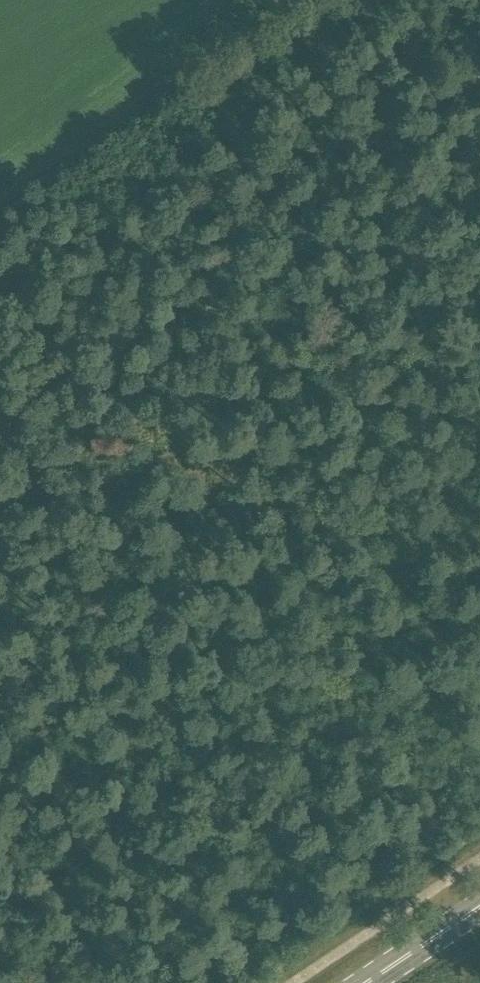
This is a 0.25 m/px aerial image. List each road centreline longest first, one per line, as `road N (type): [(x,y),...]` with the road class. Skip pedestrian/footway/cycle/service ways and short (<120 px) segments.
road 1 (primary): [(365,982),(479,906)]

